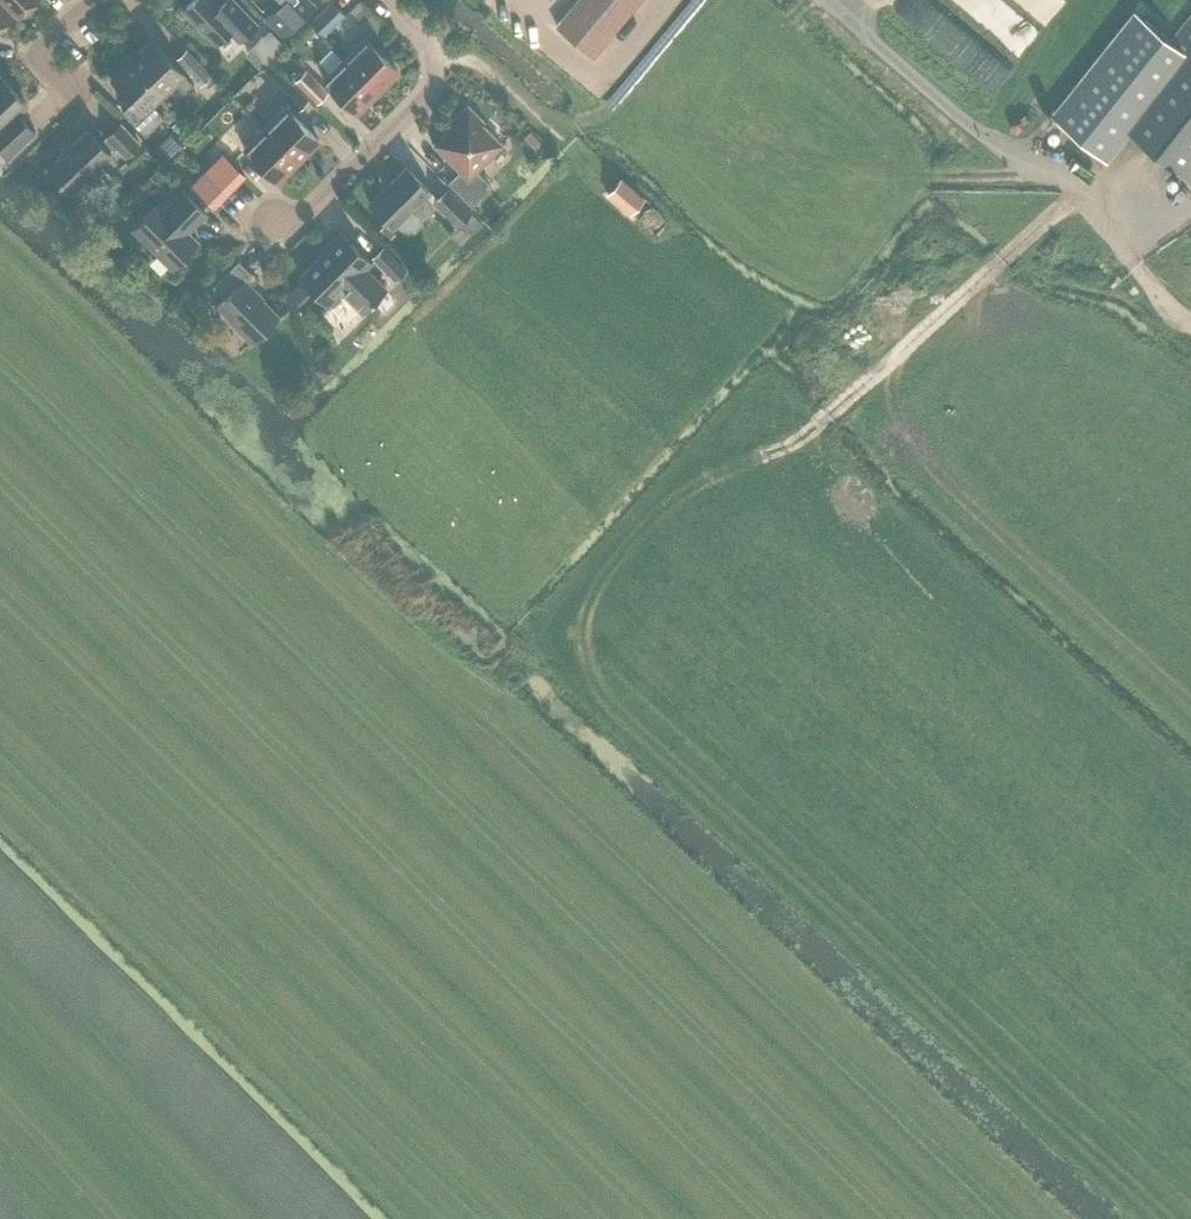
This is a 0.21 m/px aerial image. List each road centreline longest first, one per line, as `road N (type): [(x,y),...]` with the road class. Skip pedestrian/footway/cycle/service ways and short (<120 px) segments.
road 1 (track): [(767,455),(803,444),(1095,183),(1113,238),(1162,298),(1190,319)]
road 2 (residential): [(273,226),(296,231),(428,98),(424,53),(374,0)]
road 3 (residential): [(70,98),(29,56),(91,0)]

